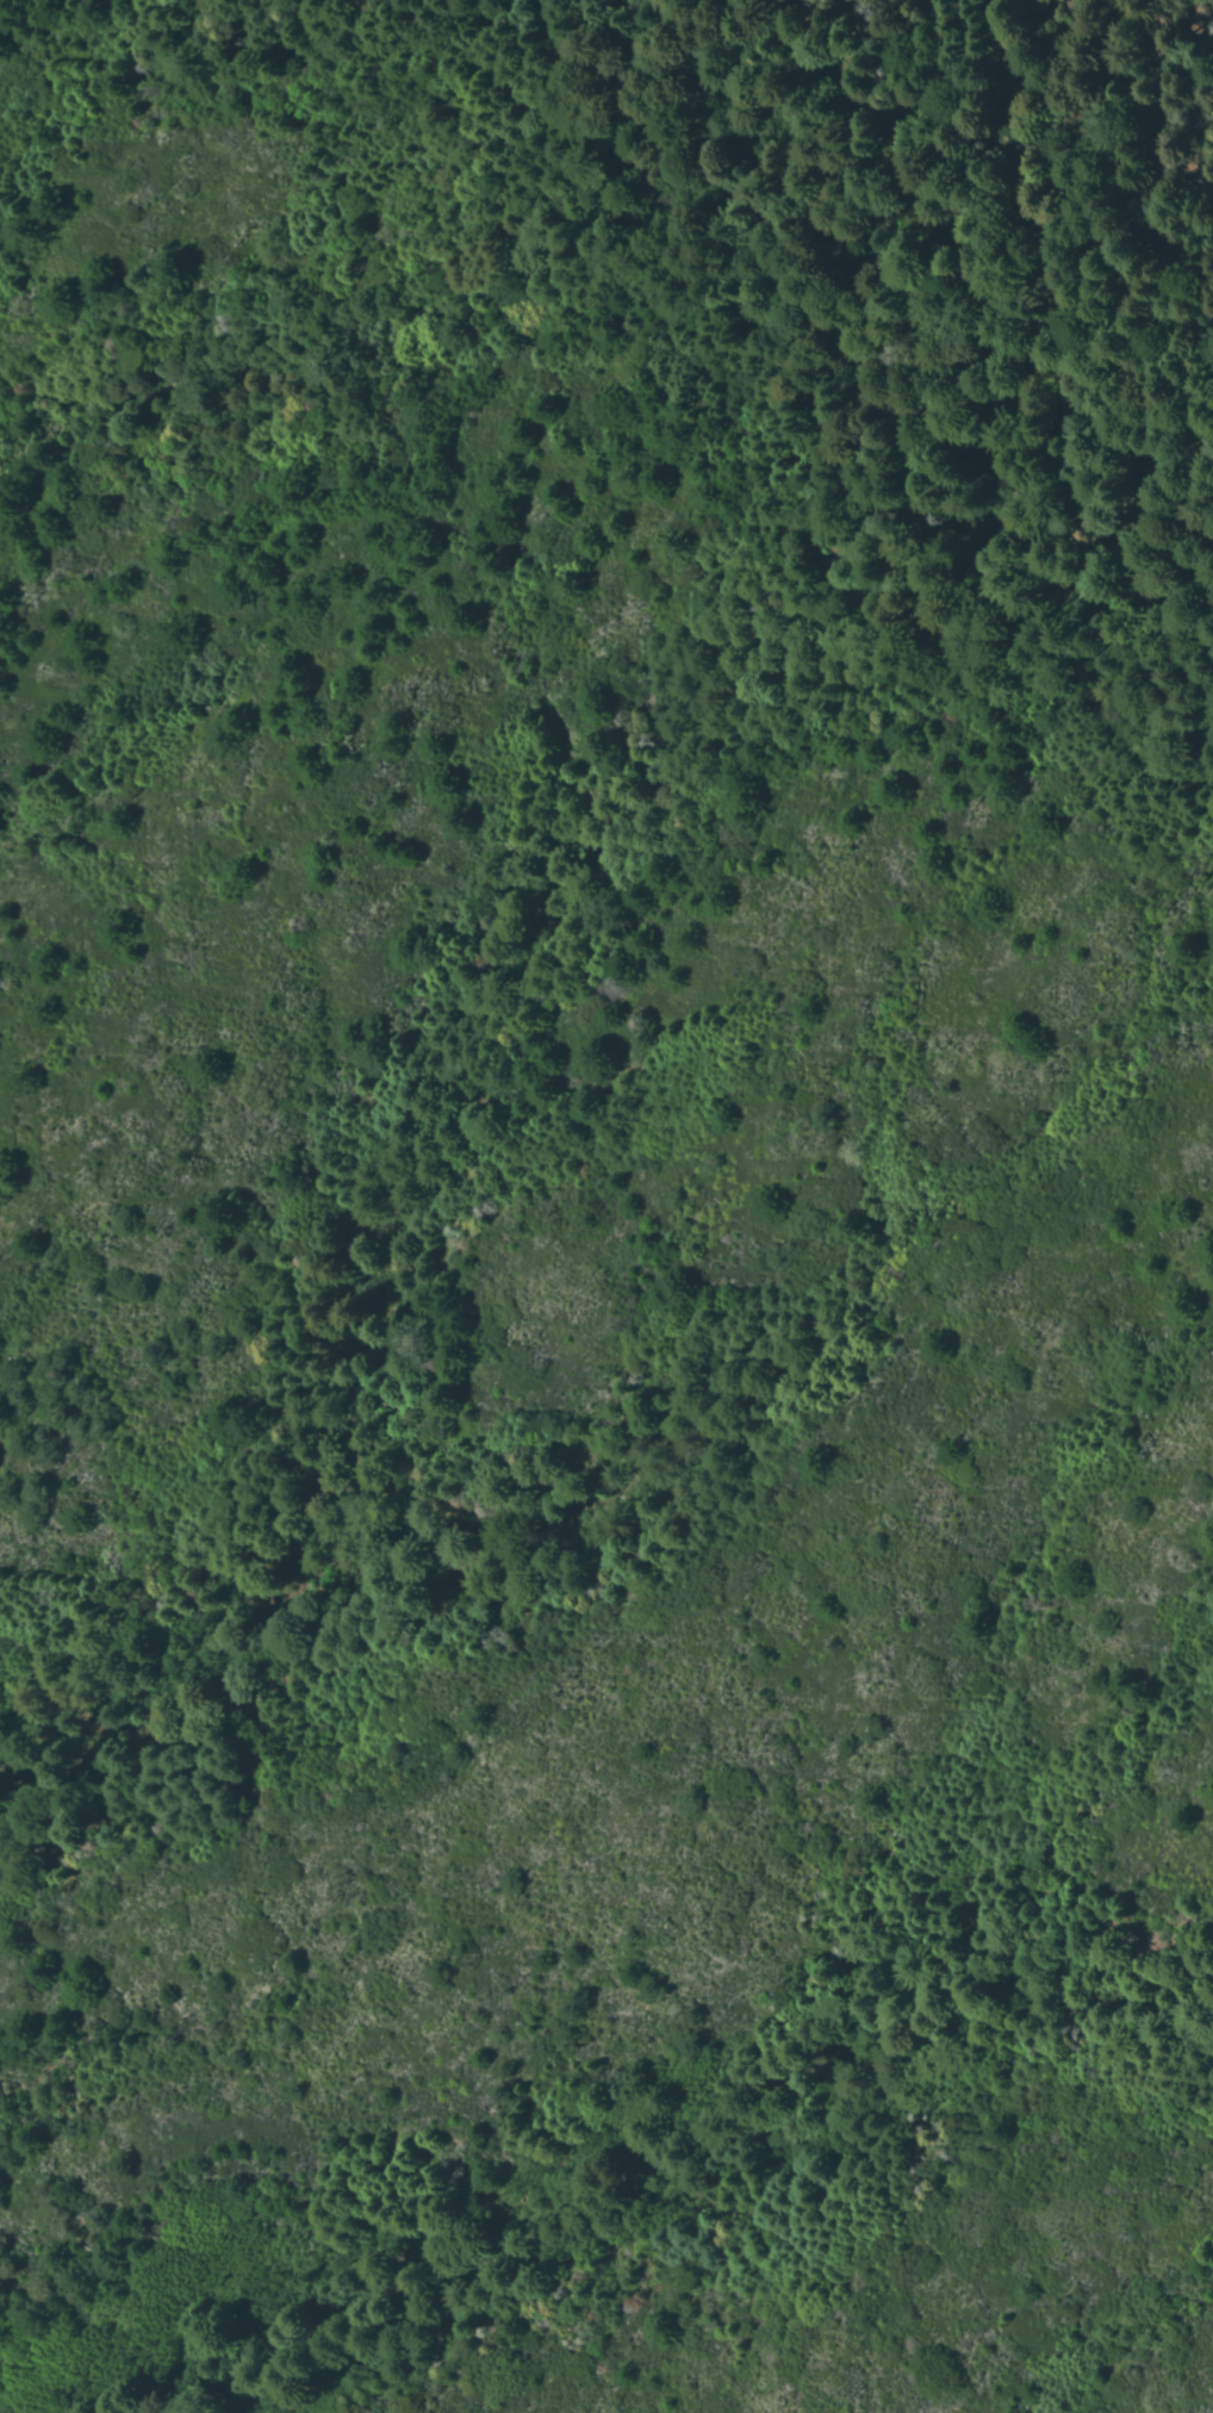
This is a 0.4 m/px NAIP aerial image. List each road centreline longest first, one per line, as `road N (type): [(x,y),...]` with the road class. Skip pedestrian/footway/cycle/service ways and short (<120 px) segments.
road 1 (track): [(776,0),(870,149),(964,257),(1040,326),(1125,365),(1212,436)]

